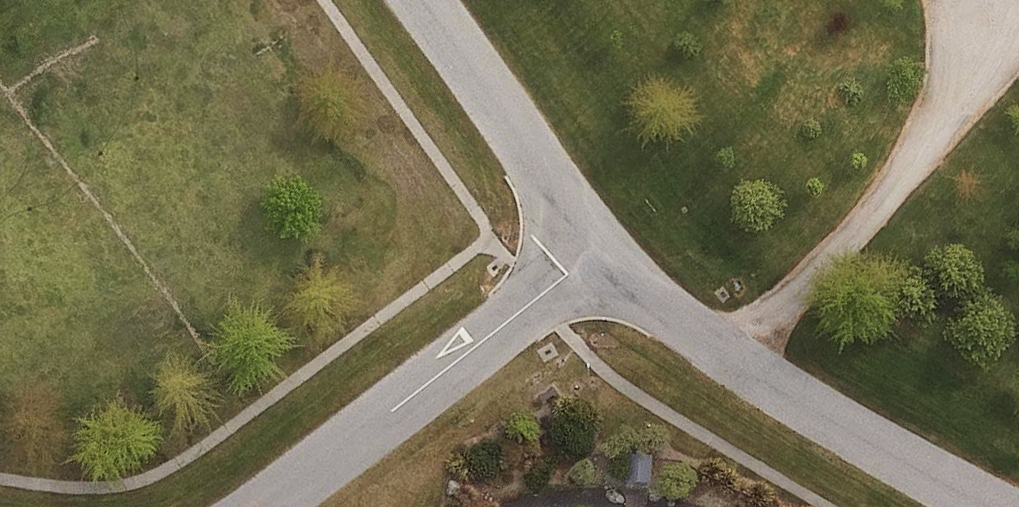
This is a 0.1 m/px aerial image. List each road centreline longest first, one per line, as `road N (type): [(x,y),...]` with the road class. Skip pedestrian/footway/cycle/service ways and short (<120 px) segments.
road 1 (residential): [(599,249),(775,384),(983,506)]
road 2 (residential): [(599,249),(257,506)]
road 3 (residential): [(427,0),(599,249)]

